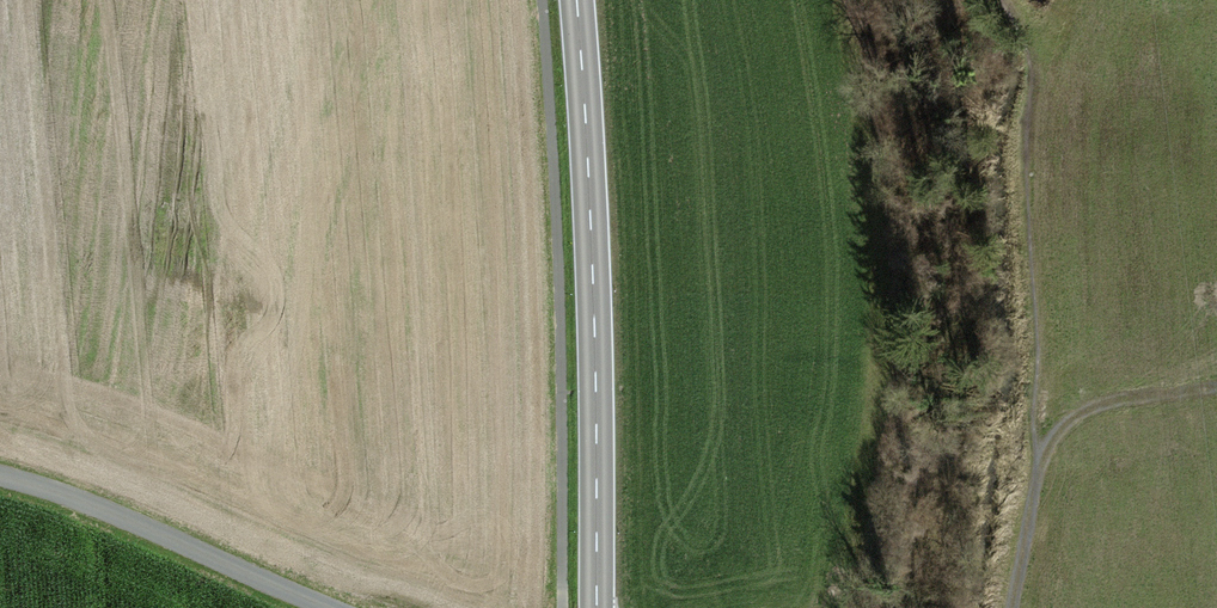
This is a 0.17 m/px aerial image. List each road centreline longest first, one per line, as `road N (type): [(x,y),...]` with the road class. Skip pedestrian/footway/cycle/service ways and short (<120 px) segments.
road 1 (secondary): [(577,0),(596,292),(596,607)]
road 2 (track): [(1005,0),(1036,53),(1013,171),(1037,466)]
road 3 (unclassified): [(340,607),(68,495),(0,478)]
road 4 (track): [(1216,386),(1154,393),(1066,420),(1037,466),(1014,607)]

